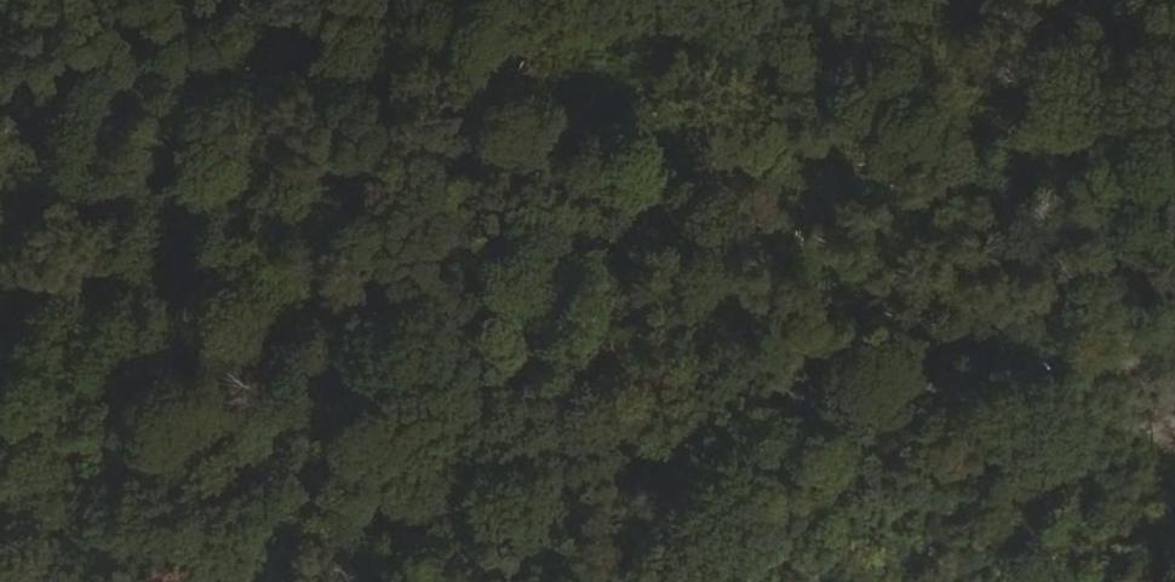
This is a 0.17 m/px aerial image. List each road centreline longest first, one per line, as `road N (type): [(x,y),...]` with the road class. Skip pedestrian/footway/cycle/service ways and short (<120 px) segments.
road 1 (track): [(0,507),(379,581)]

